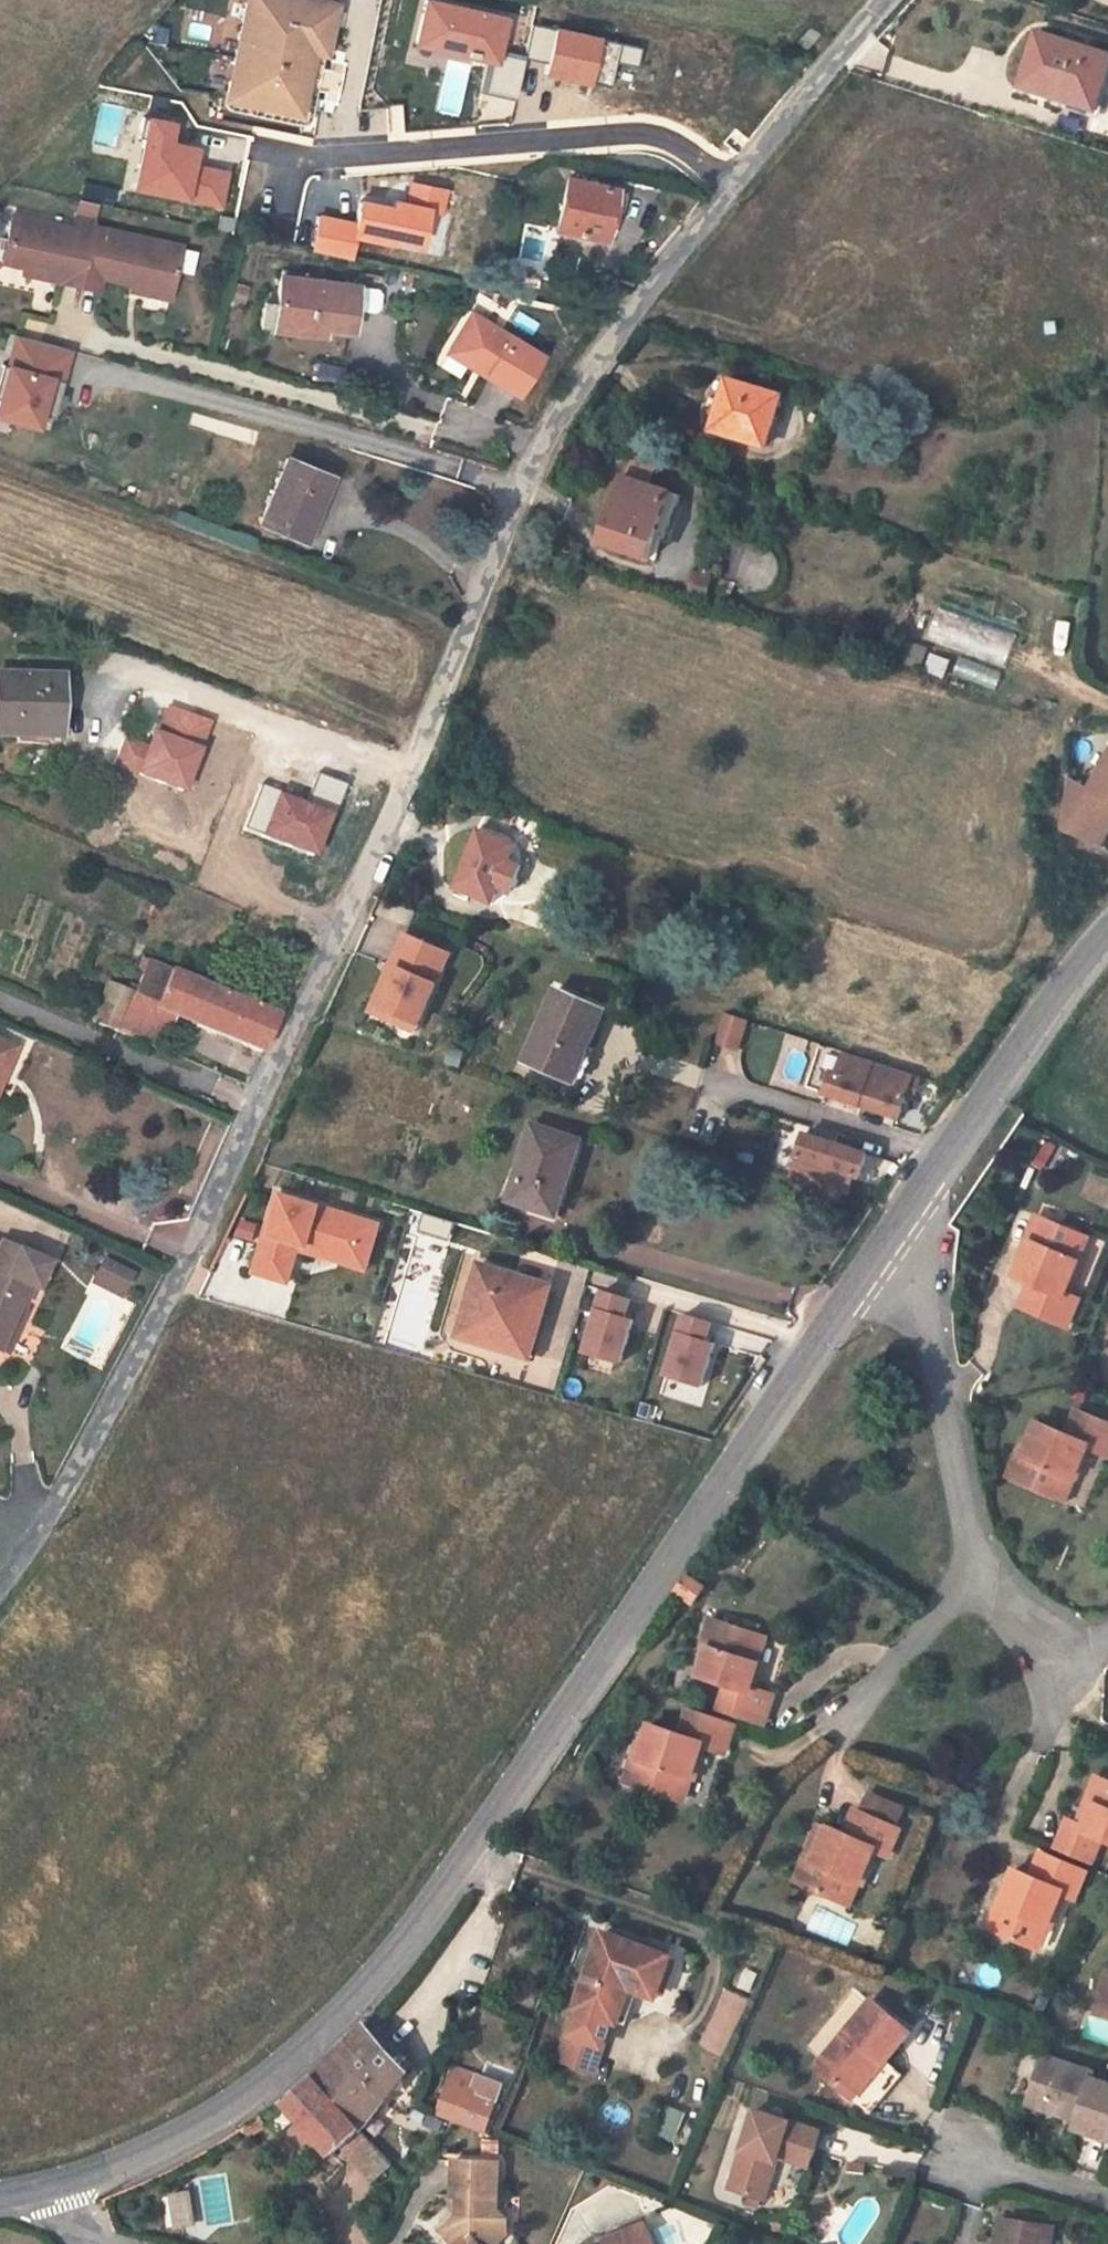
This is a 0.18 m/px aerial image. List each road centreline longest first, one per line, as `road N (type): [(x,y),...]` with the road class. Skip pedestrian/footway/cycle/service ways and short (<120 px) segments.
road 1 (residential): [(0,1583),(39,1530),(211,1206),(365,867),(536,448),(730,187)]
road 2 (residential): [(46,2183),(161,2142),(272,2079),(404,1943),(893,1231)]
road 3 (residential): [(730,187),(678,144),(640,133),(290,160),(282,205)]
road 4 (residential): [(893,1231),(1031,1029),(1107,932)]
road 5 (residential): [(893,1231),(928,1260),(980,1562)]
road 6 (residential): [(730,187),(885,0)]
road 7 (residential): [(980,1562),(834,1726)]
road 8 (residential): [(936,2148),(1107,2205)]
road 9 (residential): [(980,1562),(1069,1658)]

